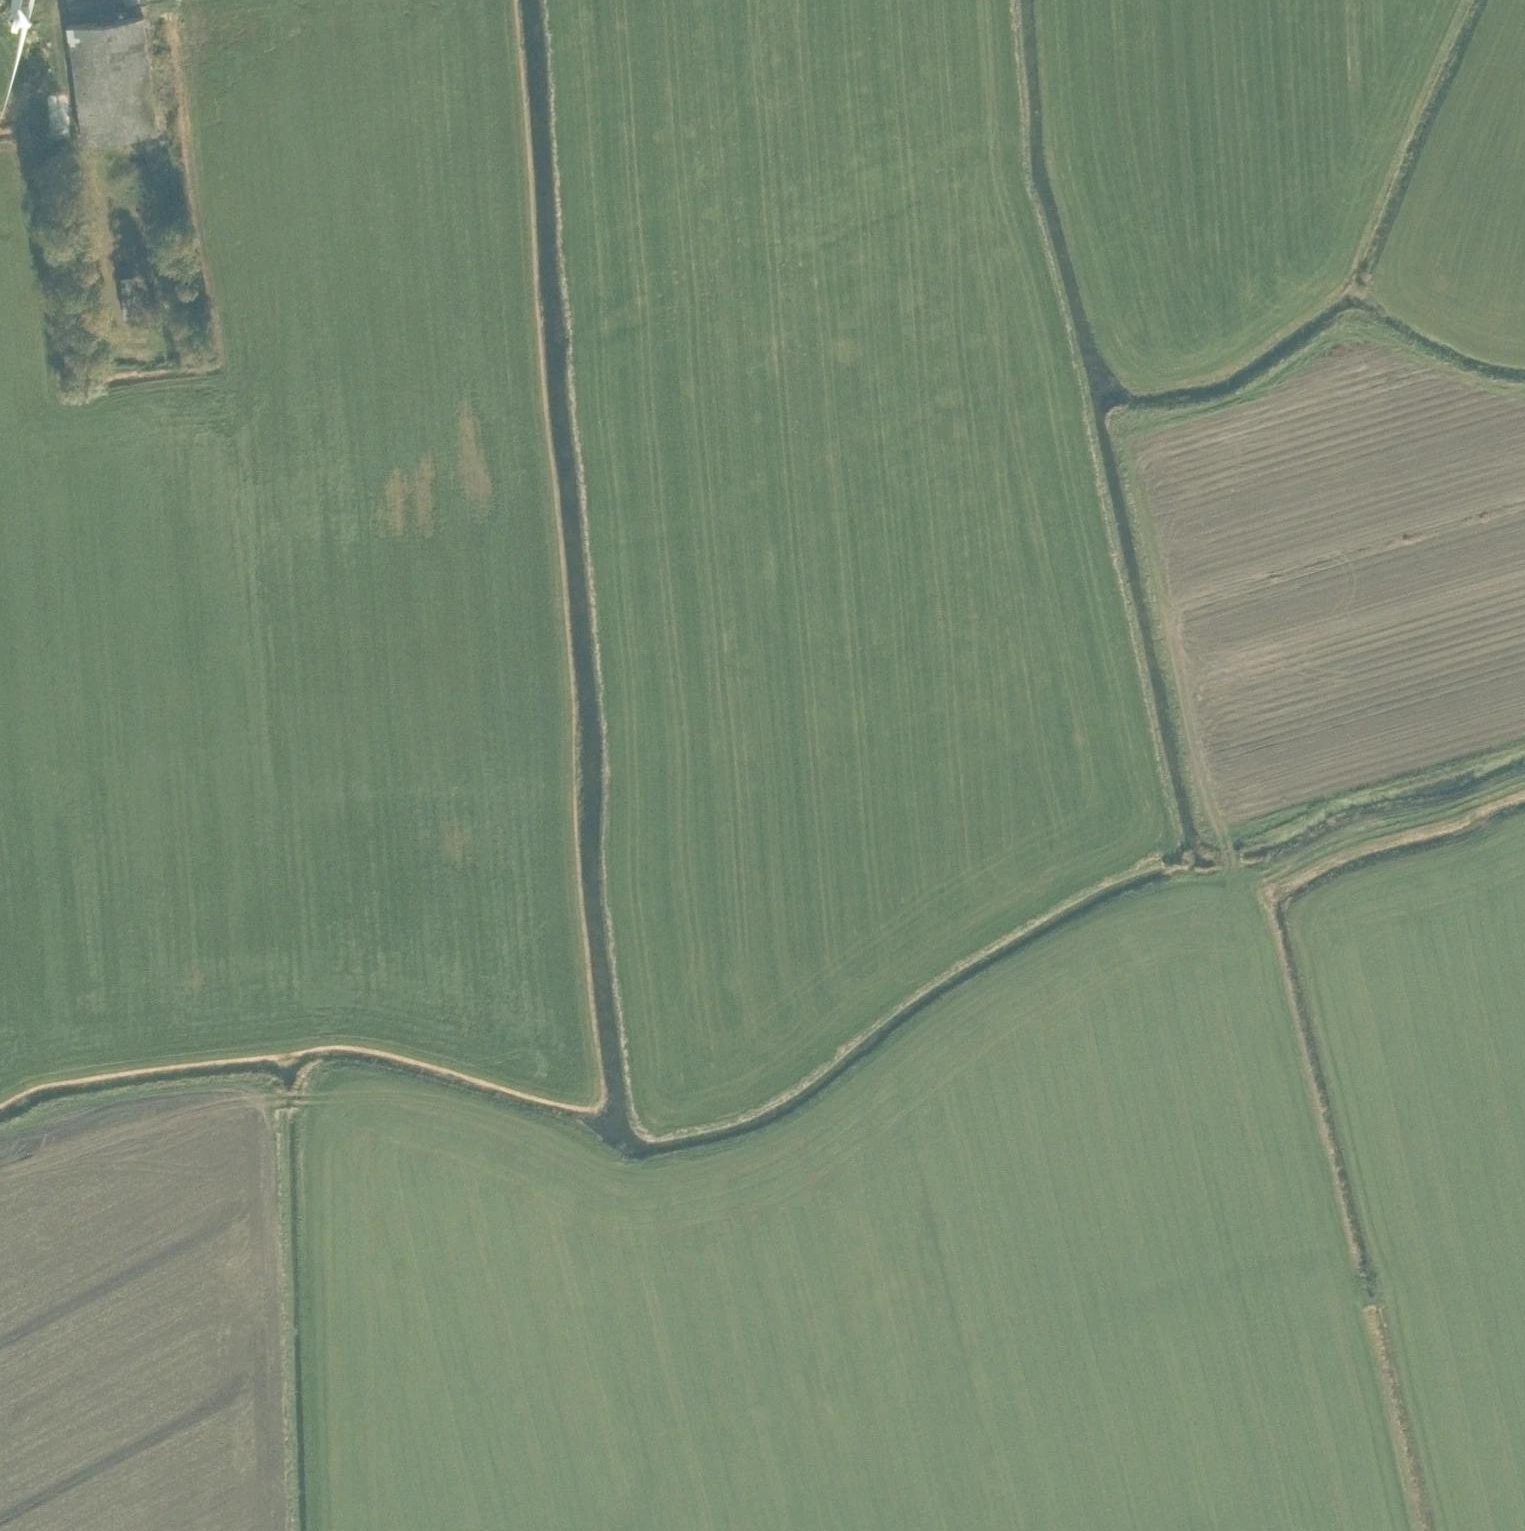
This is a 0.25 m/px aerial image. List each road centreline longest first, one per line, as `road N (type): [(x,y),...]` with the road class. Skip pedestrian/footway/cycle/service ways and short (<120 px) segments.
road 1 (unclassified): [(1285,867),(1354,830),(1524,784)]

